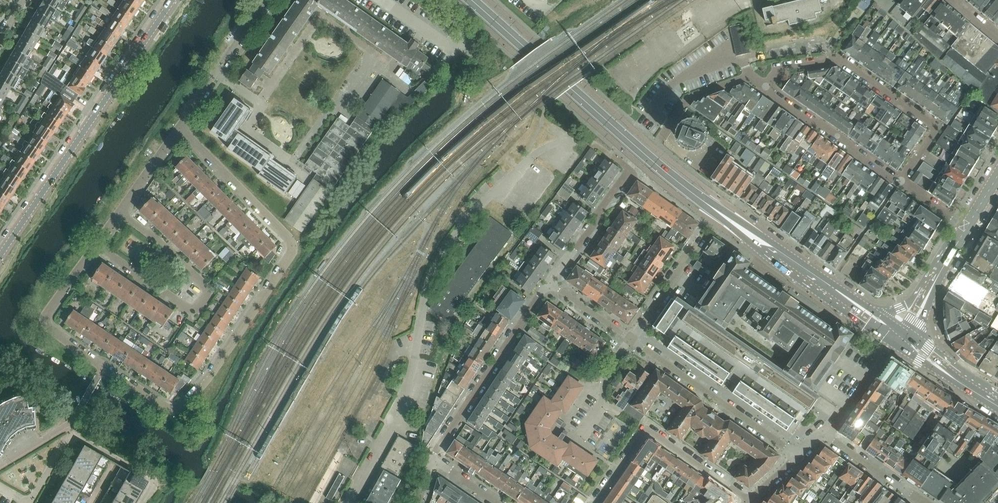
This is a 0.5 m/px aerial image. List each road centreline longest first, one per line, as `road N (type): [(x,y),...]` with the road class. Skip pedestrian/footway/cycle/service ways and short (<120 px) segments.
road 1 (residential): [(179,132),(295,246),(180,407),(165,407),(44,322),(96,248)]
road 2 (secondary): [(900,338),(675,179),(474,0)]
road 3 (tertiary): [(0,258),(173,0)]
road 4 (residential): [(900,181),(937,128),(839,60),(749,73)]
road 5 (residential): [(96,248),(192,313),(209,289),(122,212)]
road 6 (residential): [(434,462),(548,284)]
road 7 (residential): [(595,502),(652,431),(748,500)]
road 8 (residential): [(799,455),(630,340)]
road 9 (residential): [(900,181),(749,73)]
road 10 (residential): [(548,284),(626,175)]
road 11 (unclassified): [(900,338),(966,227)]

